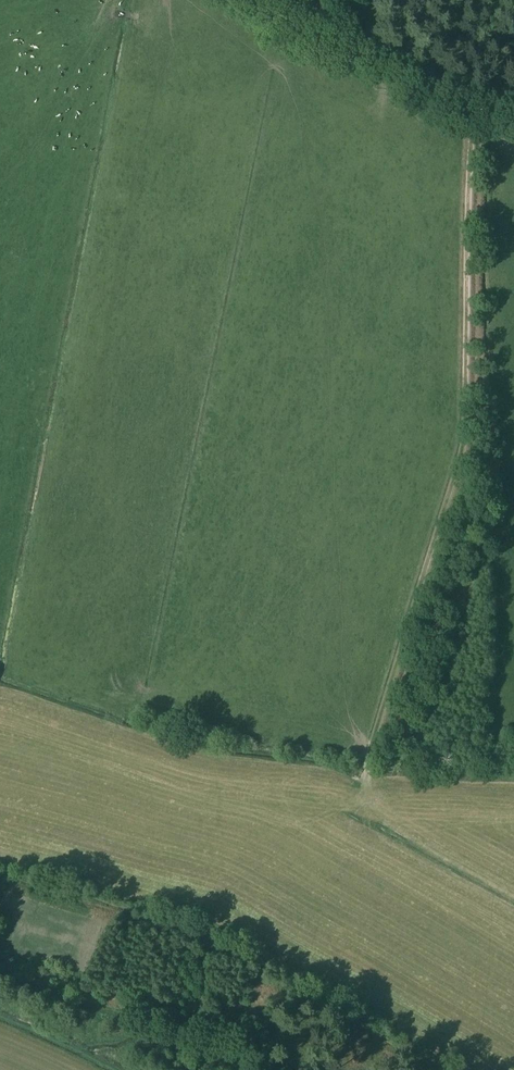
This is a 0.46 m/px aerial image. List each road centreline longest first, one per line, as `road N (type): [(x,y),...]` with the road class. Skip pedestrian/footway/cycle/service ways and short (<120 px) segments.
road 1 (track): [(356,796),(469,447),(471,119)]

